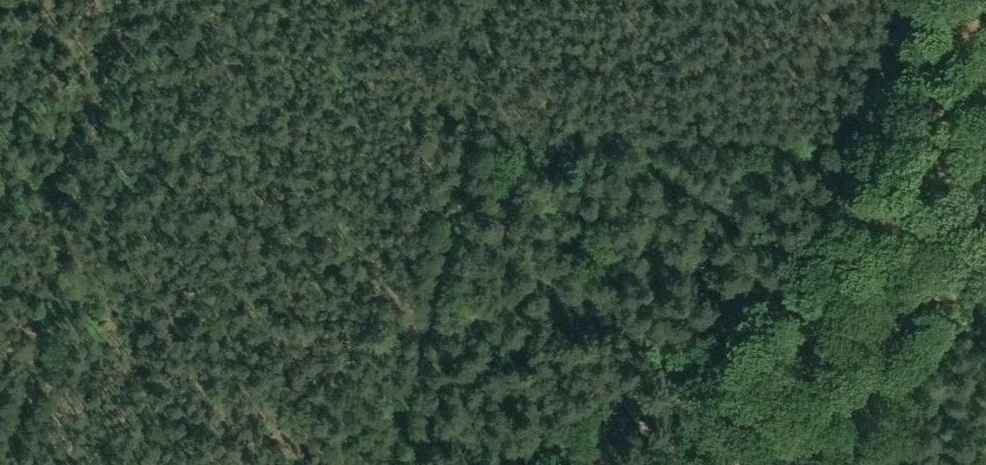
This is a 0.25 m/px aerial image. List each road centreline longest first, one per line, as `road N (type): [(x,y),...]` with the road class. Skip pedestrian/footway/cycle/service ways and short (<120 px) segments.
road 1 (tertiary): [(633,464),(985,185)]

